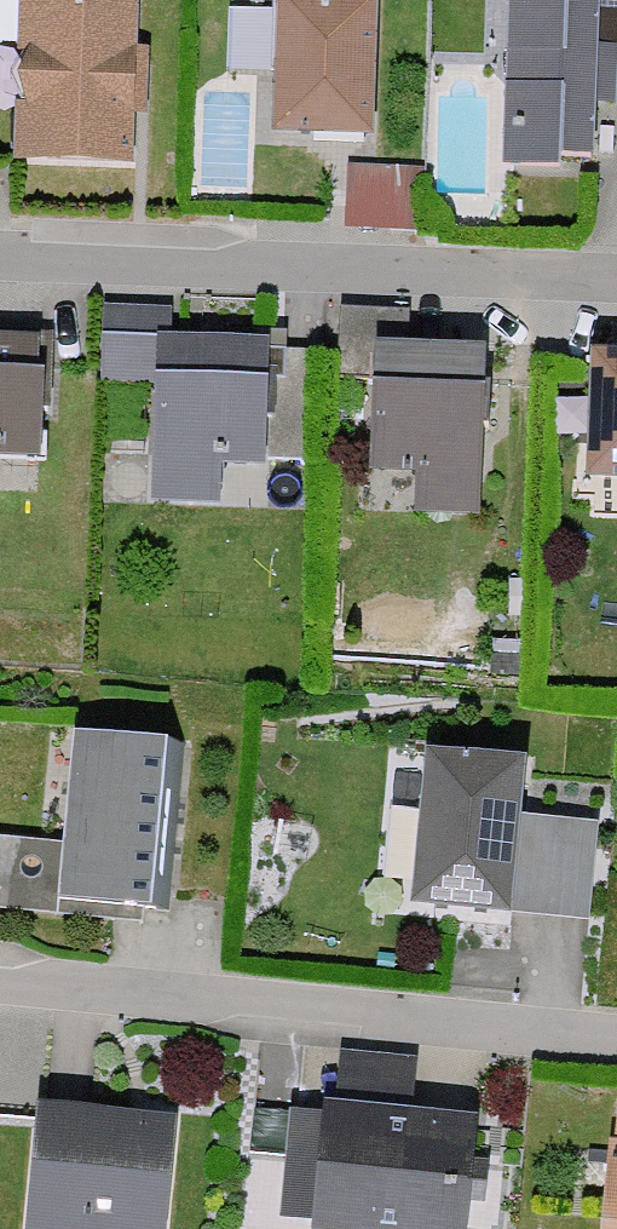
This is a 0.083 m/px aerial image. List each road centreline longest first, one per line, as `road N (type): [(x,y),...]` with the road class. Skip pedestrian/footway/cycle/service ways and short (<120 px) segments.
road 1 (residential): [(0,977),(616,1039)]
road 2 (residential): [(0,258),(616,288)]

